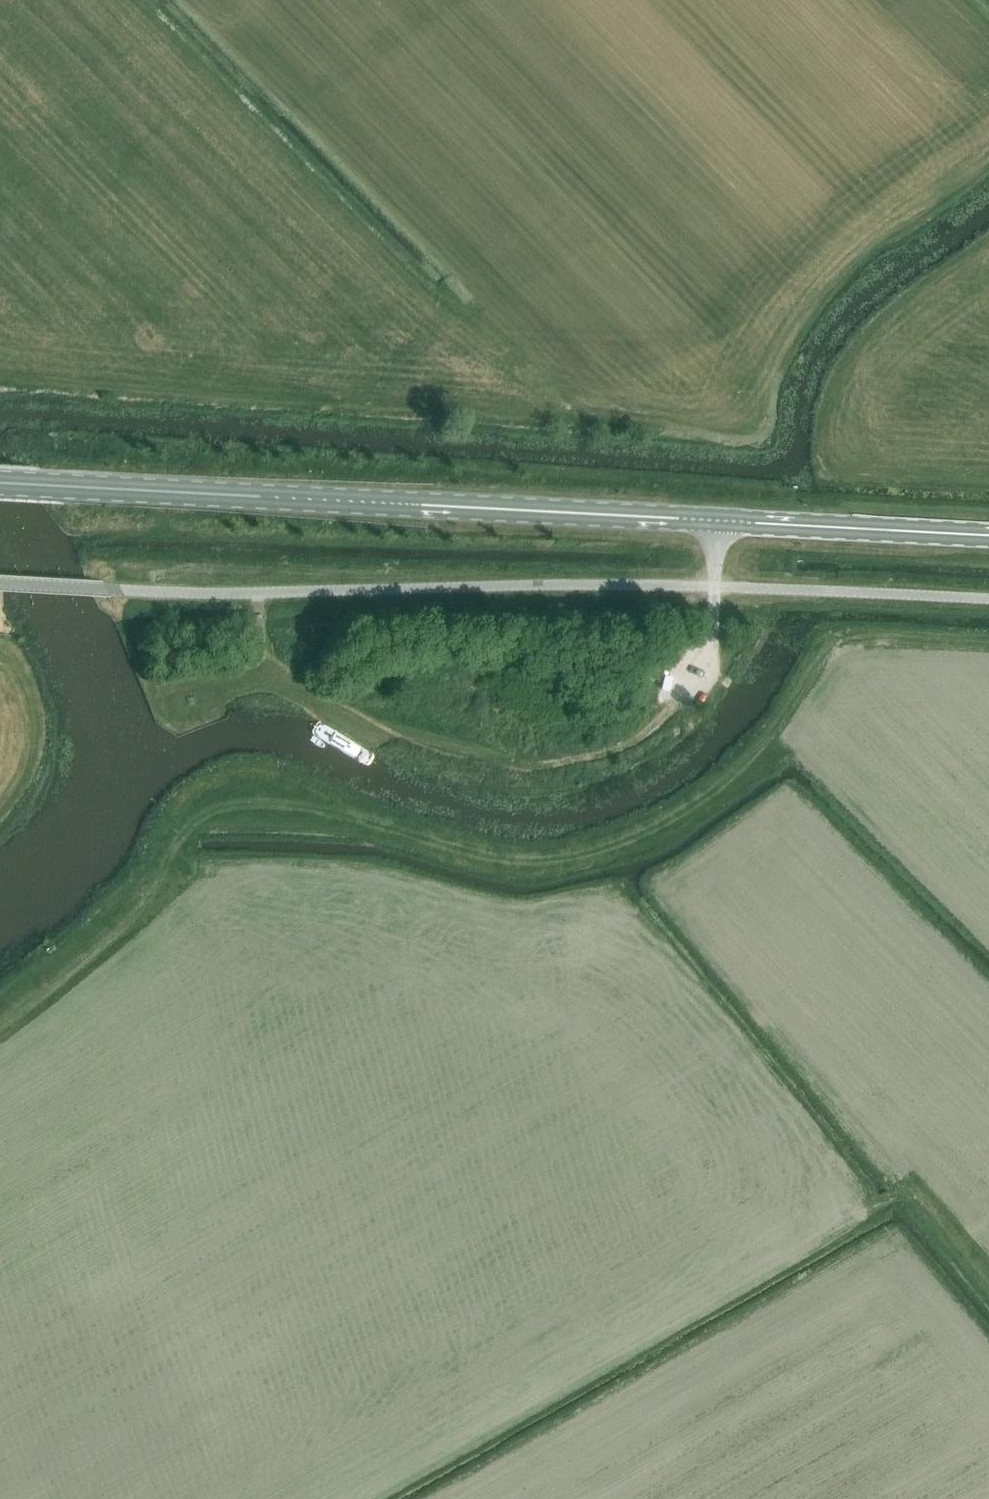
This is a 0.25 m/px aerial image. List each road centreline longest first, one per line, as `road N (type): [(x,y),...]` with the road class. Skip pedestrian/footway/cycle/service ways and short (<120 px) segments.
road 1 (primary): [(988,535),(0,482)]

